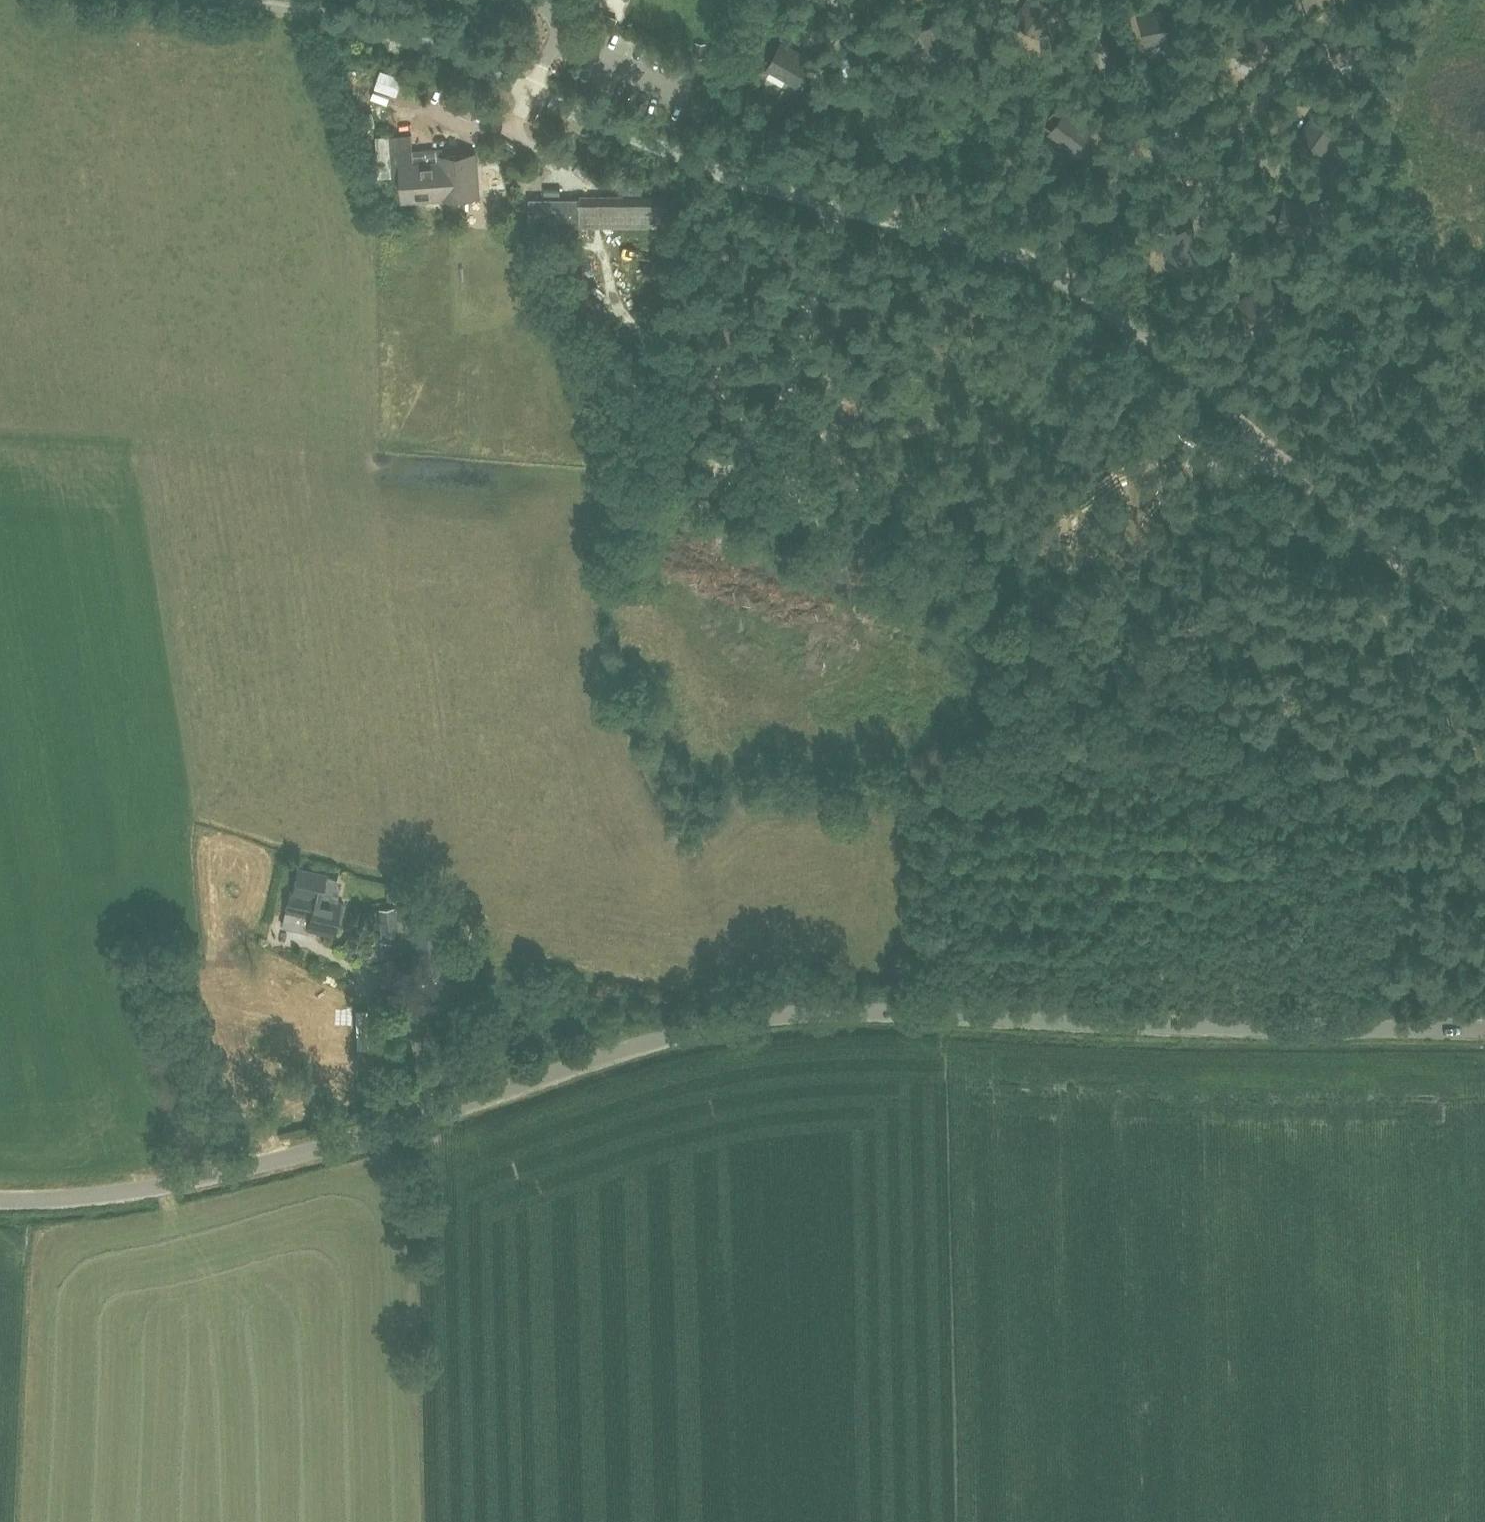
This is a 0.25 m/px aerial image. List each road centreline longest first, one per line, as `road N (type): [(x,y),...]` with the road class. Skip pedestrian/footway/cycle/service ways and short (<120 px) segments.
road 1 (unclassified): [(1484,626),(1055,274),(977,241),(672,152),(377,28),(208,0)]
road 2 (unclassified): [(935,1011),(817,1012),(719,1025),(232,1171),(139,1192),(0,1200)]
road 3 (unclassified): [(935,1011),(1166,1025),(1484,1029)]
road 4 (track): [(420,1118),(386,974),(276,937)]
road 5 (track): [(1055,274),(1139,169)]

